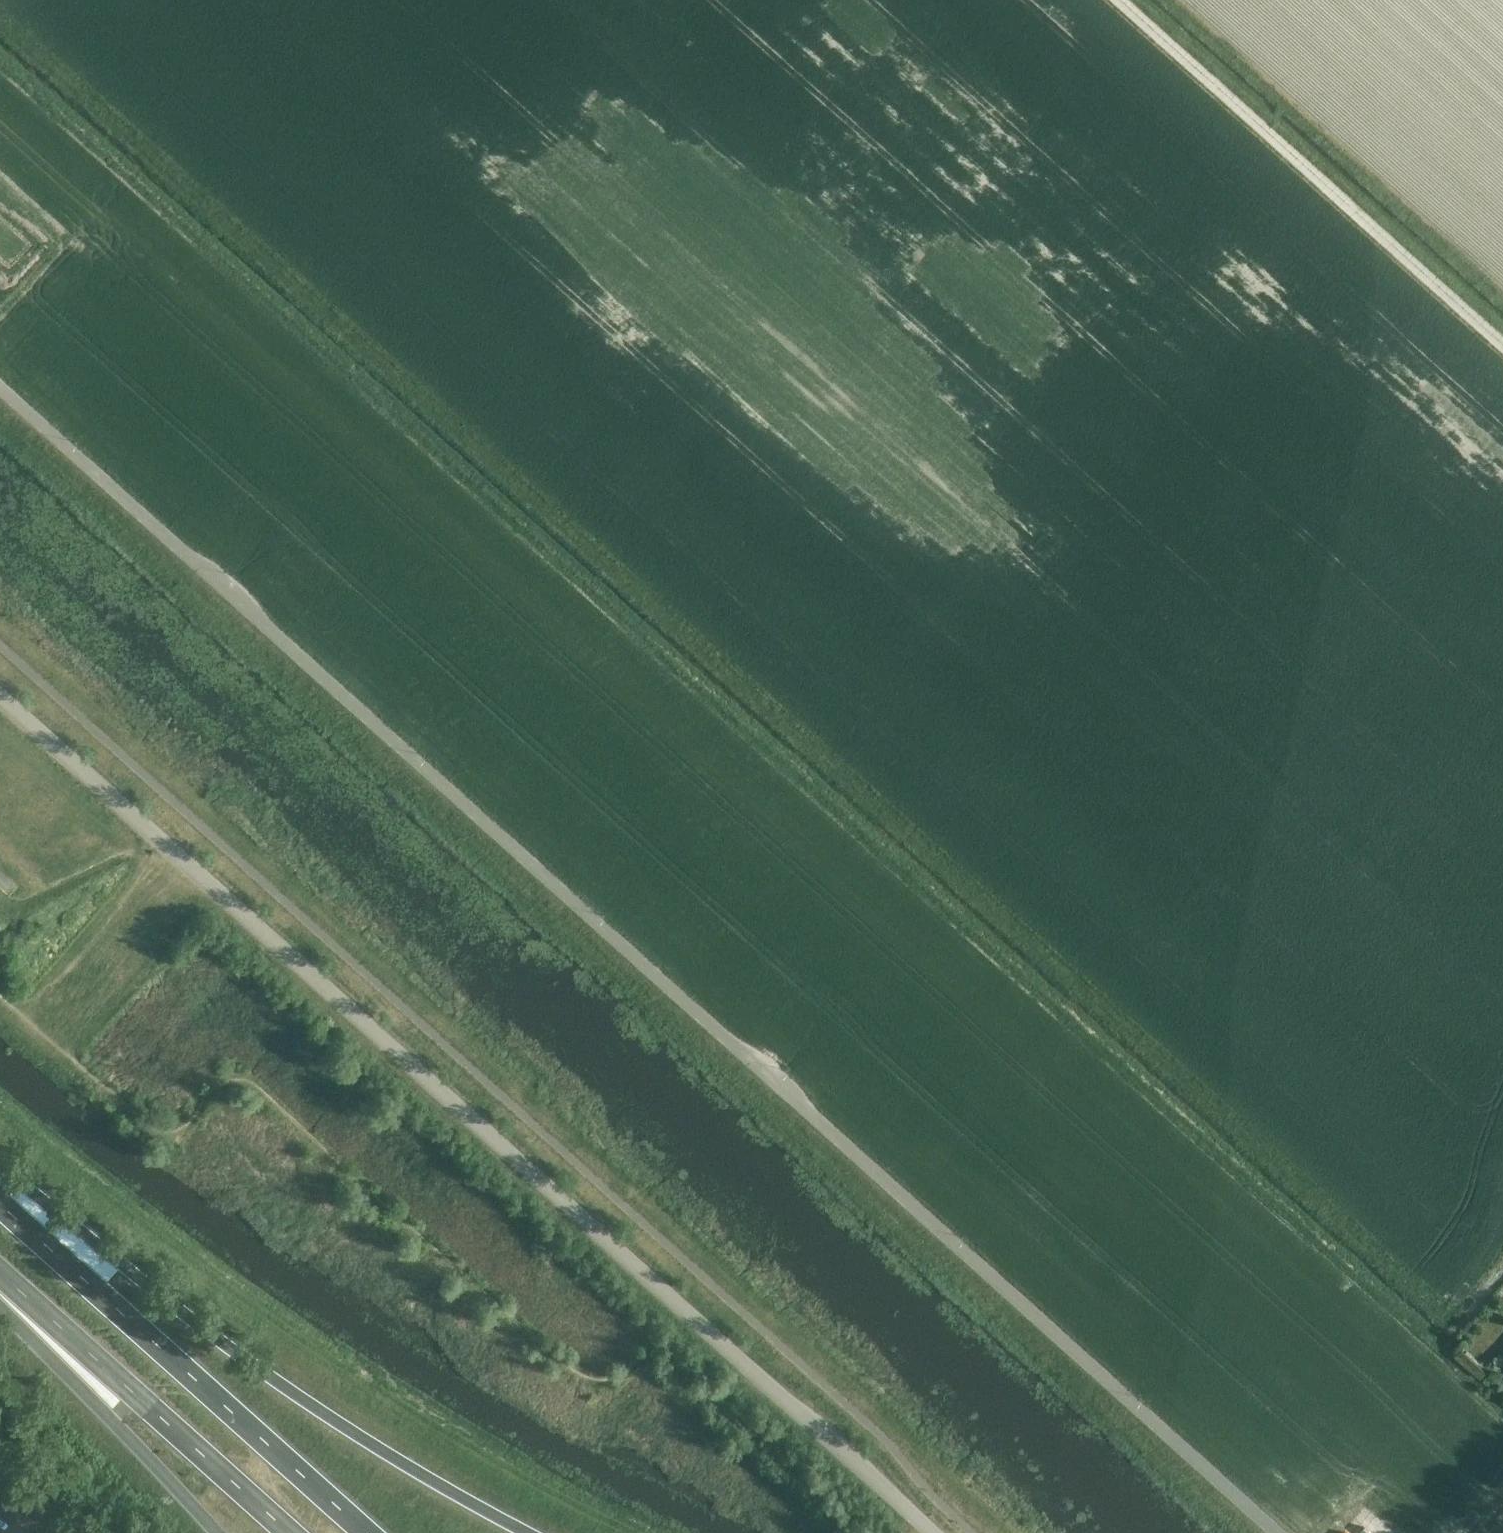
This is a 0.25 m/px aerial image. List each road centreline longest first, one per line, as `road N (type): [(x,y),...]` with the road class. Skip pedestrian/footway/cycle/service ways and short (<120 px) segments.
road 1 (unclassified): [(925,1532),(0,697)]
road 2 (trunk): [(528,1532),(327,1416),(0,1166)]
road 3 (trunk): [(365,1532),(0,1205)]
road 4 (trunk): [(0,1273),(301,1532)]
road 5 (trunk): [(0,1291),(222,1532)]

